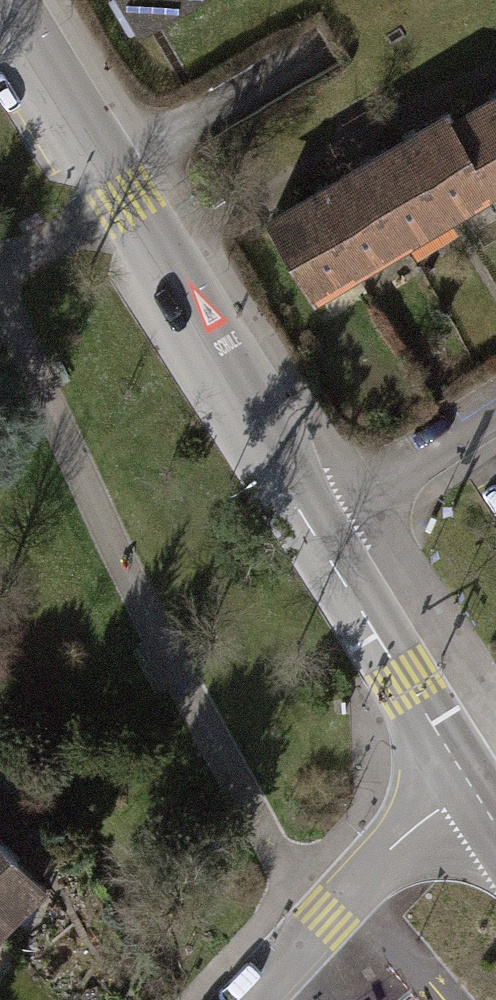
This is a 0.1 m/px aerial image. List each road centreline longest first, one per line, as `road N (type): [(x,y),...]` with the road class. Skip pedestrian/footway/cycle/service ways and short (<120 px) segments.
road 1 (residential): [(0,4),(312,532)]
road 2 (residential): [(312,532),(478,797)]
road 3 (residential): [(244,999),(317,924),(478,797)]
road 4 (residential): [(495,413),(312,532)]

